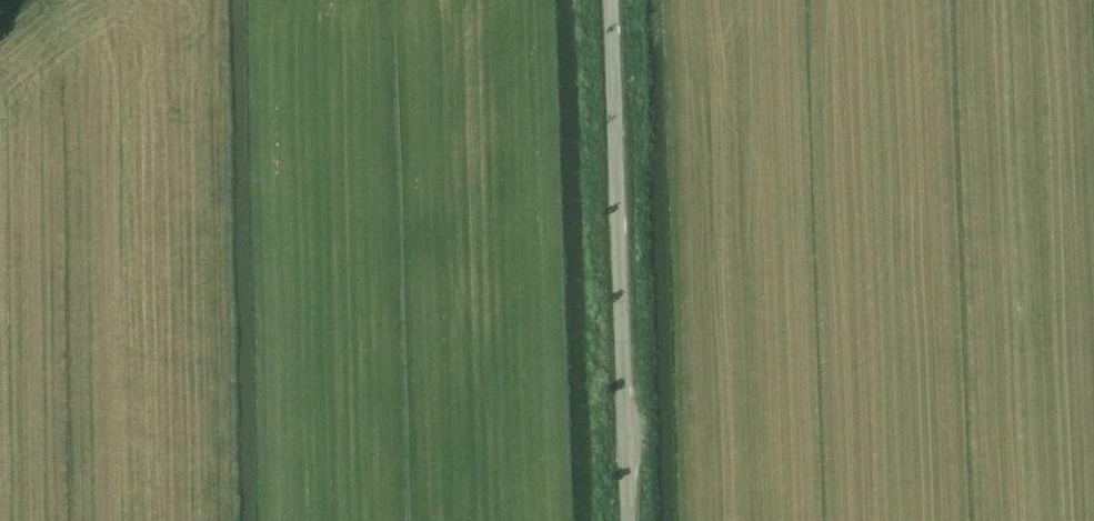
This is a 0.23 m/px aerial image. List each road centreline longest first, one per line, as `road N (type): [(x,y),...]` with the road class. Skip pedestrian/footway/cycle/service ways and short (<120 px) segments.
road 1 (unclassified): [(627,520),(612,0)]

